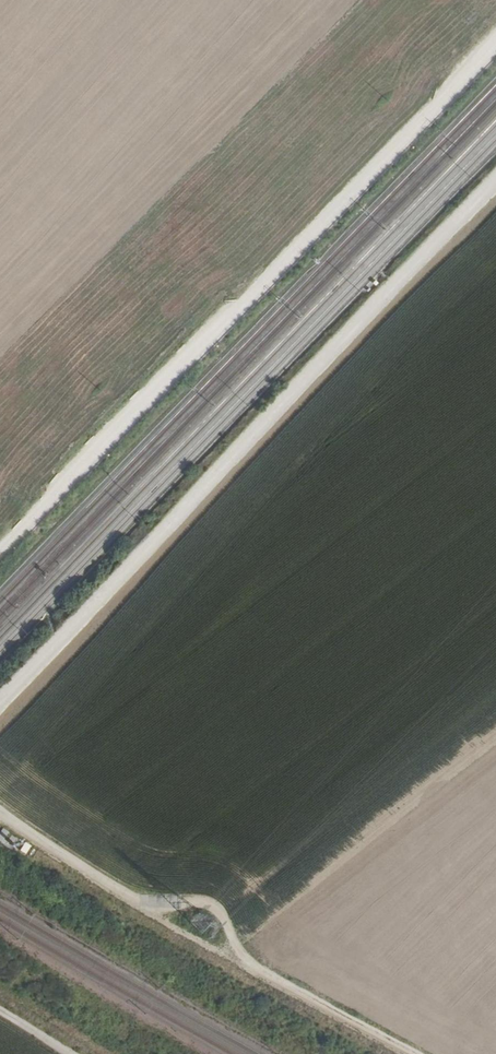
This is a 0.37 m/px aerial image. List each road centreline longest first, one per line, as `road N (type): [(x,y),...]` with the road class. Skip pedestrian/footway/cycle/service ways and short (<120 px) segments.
road 1 (track): [(495,179),(0,703)]
road 2 (unclassified): [(495,42),(0,550)]
road 3 (track): [(0,810),(143,903),(217,909),(247,959),(419,1053)]

